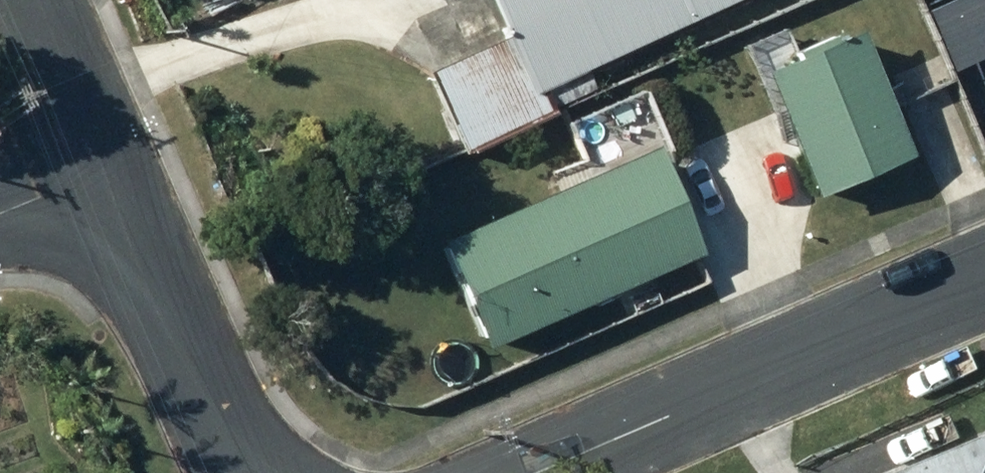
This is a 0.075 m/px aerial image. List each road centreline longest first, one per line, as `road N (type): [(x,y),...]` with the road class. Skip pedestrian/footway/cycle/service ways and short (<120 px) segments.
road 1 (residential): [(532,472),(984,277)]
road 2 (residential): [(112,170),(244,472)]
road 3 (residential): [(38,0),(112,170)]
road 4 (residential): [(0,216),(112,170)]

